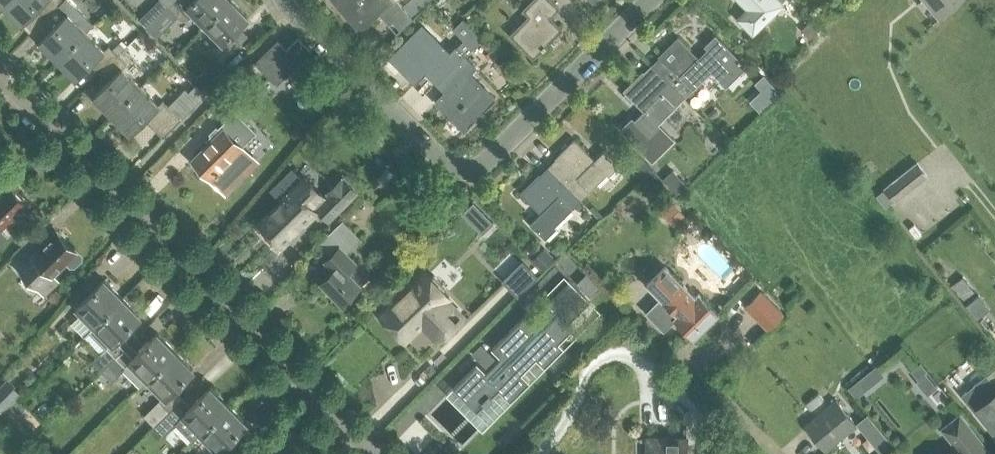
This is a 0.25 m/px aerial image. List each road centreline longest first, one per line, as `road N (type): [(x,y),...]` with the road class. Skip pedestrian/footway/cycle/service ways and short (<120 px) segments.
road 1 (unclassified): [(374,453),(0,78)]
road 2 (residential): [(464,188),(651,0)]
road 3 (residential): [(464,188),(287,0)]

